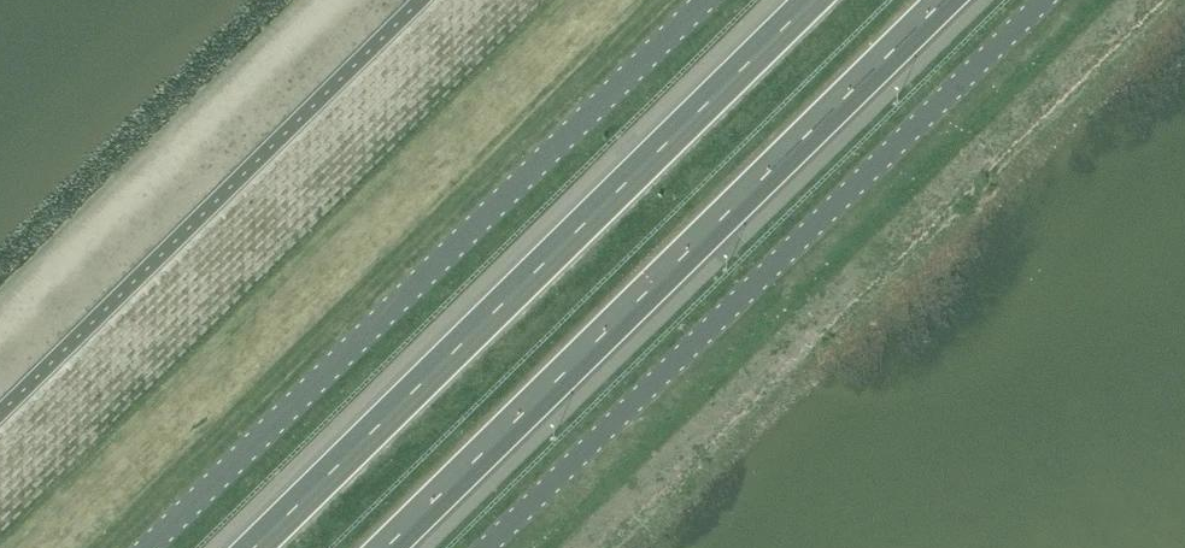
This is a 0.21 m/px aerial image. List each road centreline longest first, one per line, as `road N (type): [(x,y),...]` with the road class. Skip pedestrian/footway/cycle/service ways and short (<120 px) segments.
road 1 (motorway): [(811,0),(253,547)]
road 2 (unclassified): [(484,547),(1042,0)]
road 3 (unclassified): [(145,547),(701,0)]
road 4 (motorway): [(392,547),(947,0)]

